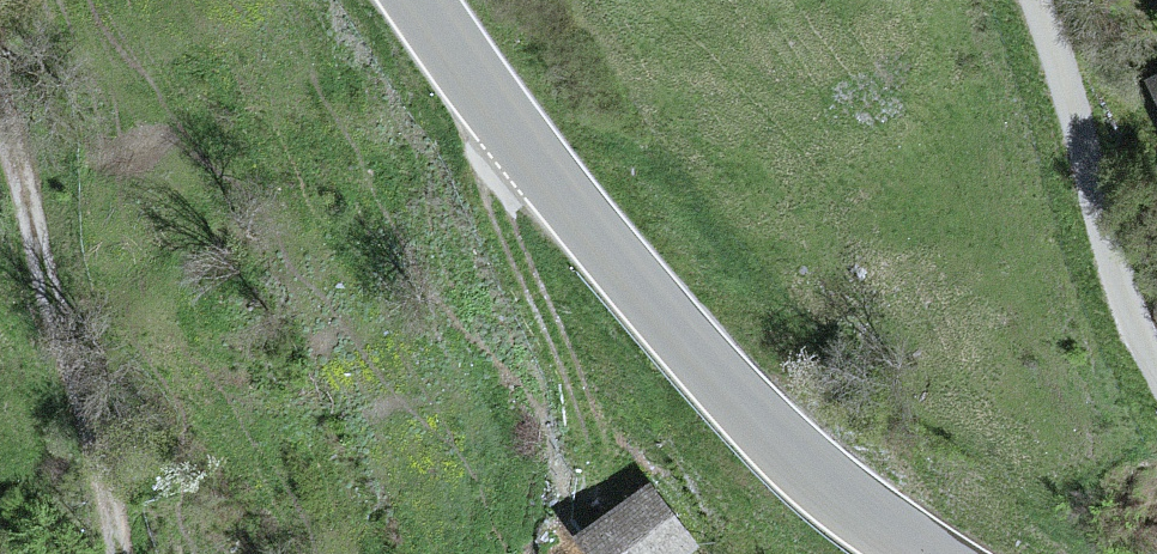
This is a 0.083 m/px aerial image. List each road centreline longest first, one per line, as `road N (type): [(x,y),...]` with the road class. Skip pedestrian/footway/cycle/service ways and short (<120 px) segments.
road 1 (tertiary): [(928,553),(848,501),(713,377),(522,142),(420,0)]
road 2 (unclassified): [(1039,0),(1122,289),(1156,353)]
road 3 (track): [(522,142),(509,228),(583,458)]

